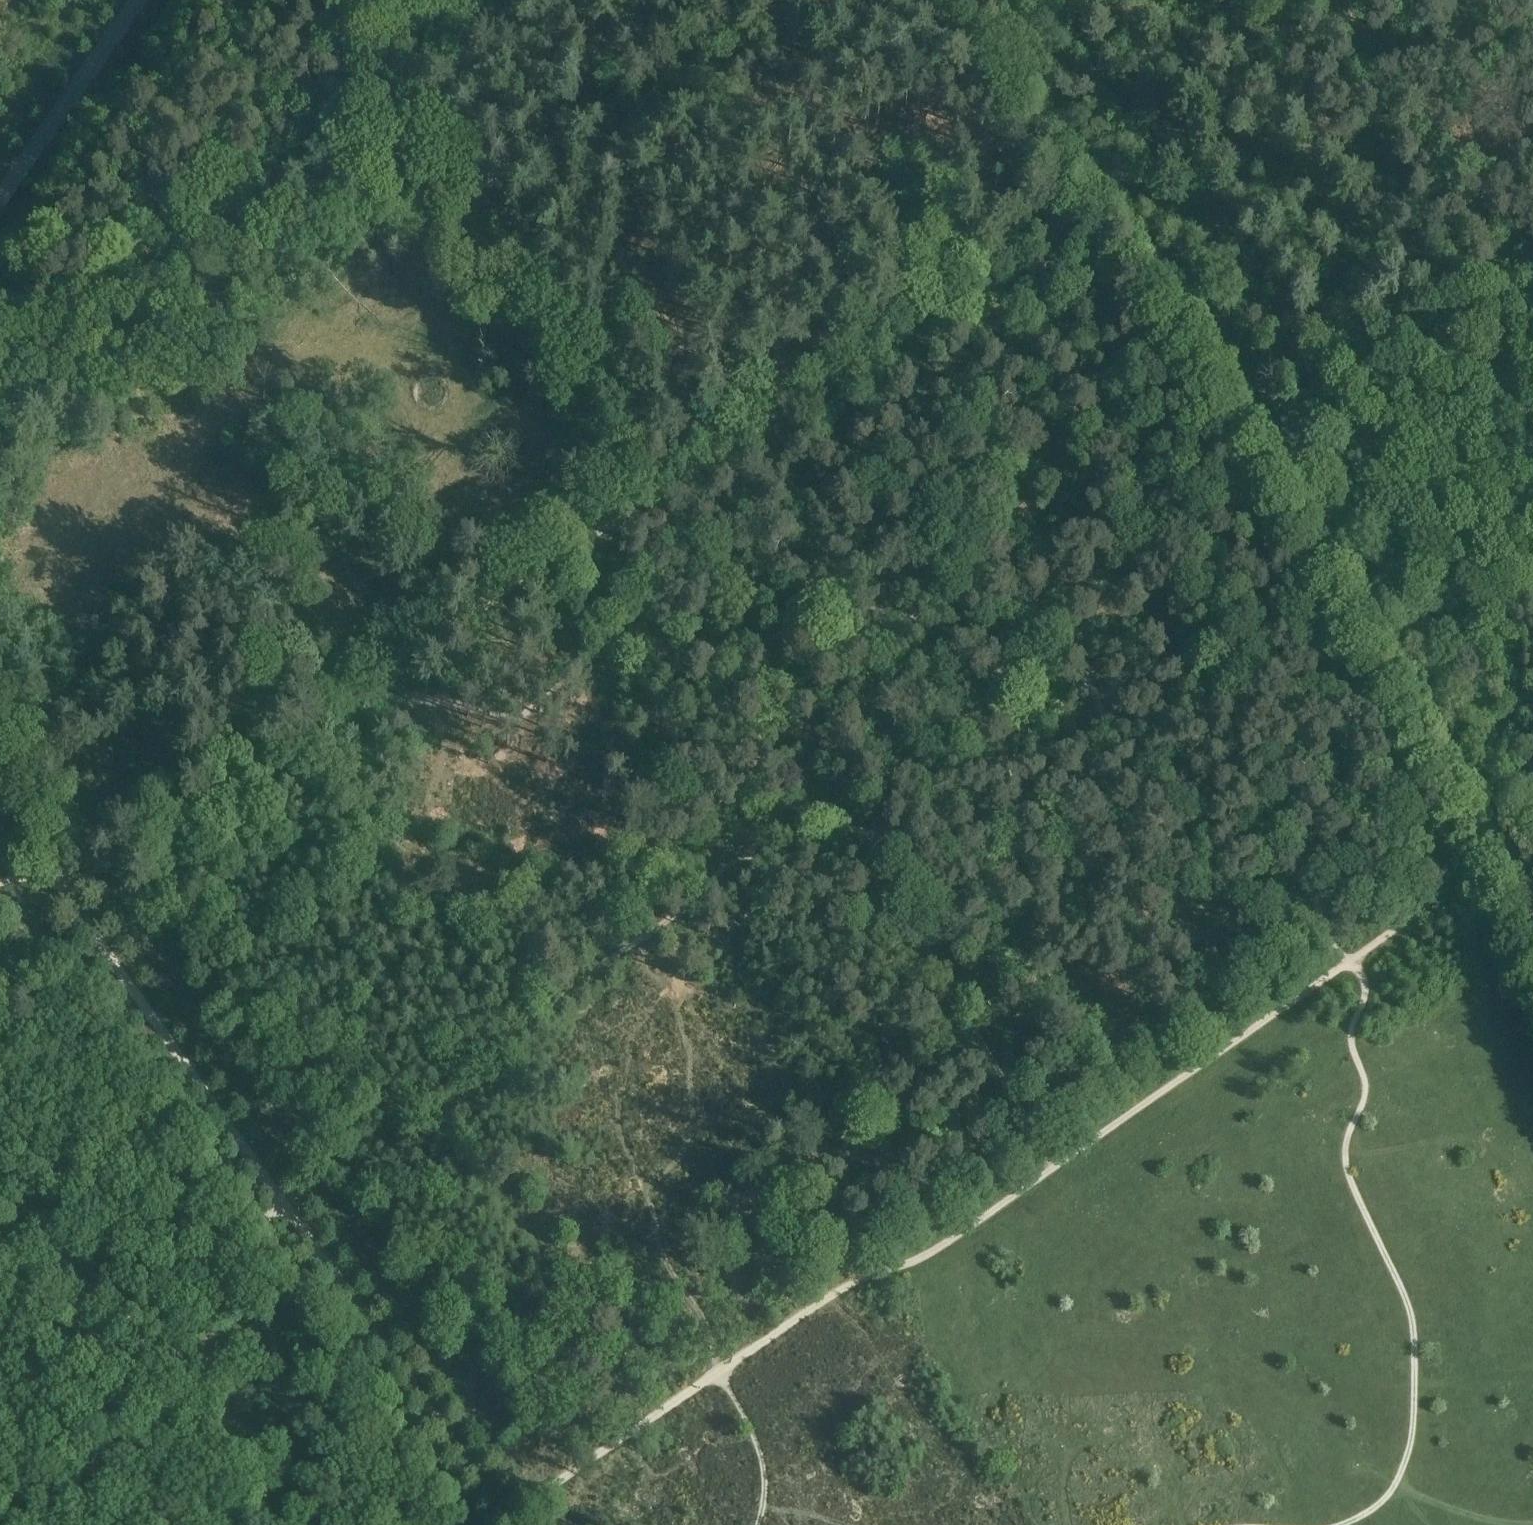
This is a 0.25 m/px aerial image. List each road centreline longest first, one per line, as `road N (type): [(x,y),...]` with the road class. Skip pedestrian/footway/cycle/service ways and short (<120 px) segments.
road 1 (track): [(505,1515),(854,1278)]
road 2 (unclassified): [(0,200),(140,0)]

